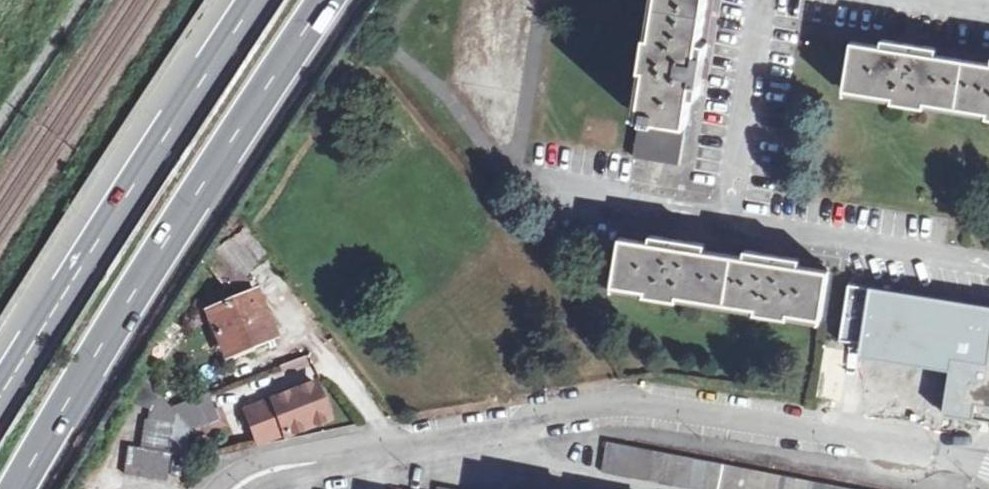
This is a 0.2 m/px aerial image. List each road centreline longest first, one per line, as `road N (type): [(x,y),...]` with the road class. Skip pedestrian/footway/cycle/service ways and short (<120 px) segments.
road 1 (residential): [(988,462),(656,405),(607,406),(301,464),(240,488)]
road 2 (trunk): [(19,488),(327,0)]
road 3 (trunk): [(255,0),(0,395)]

